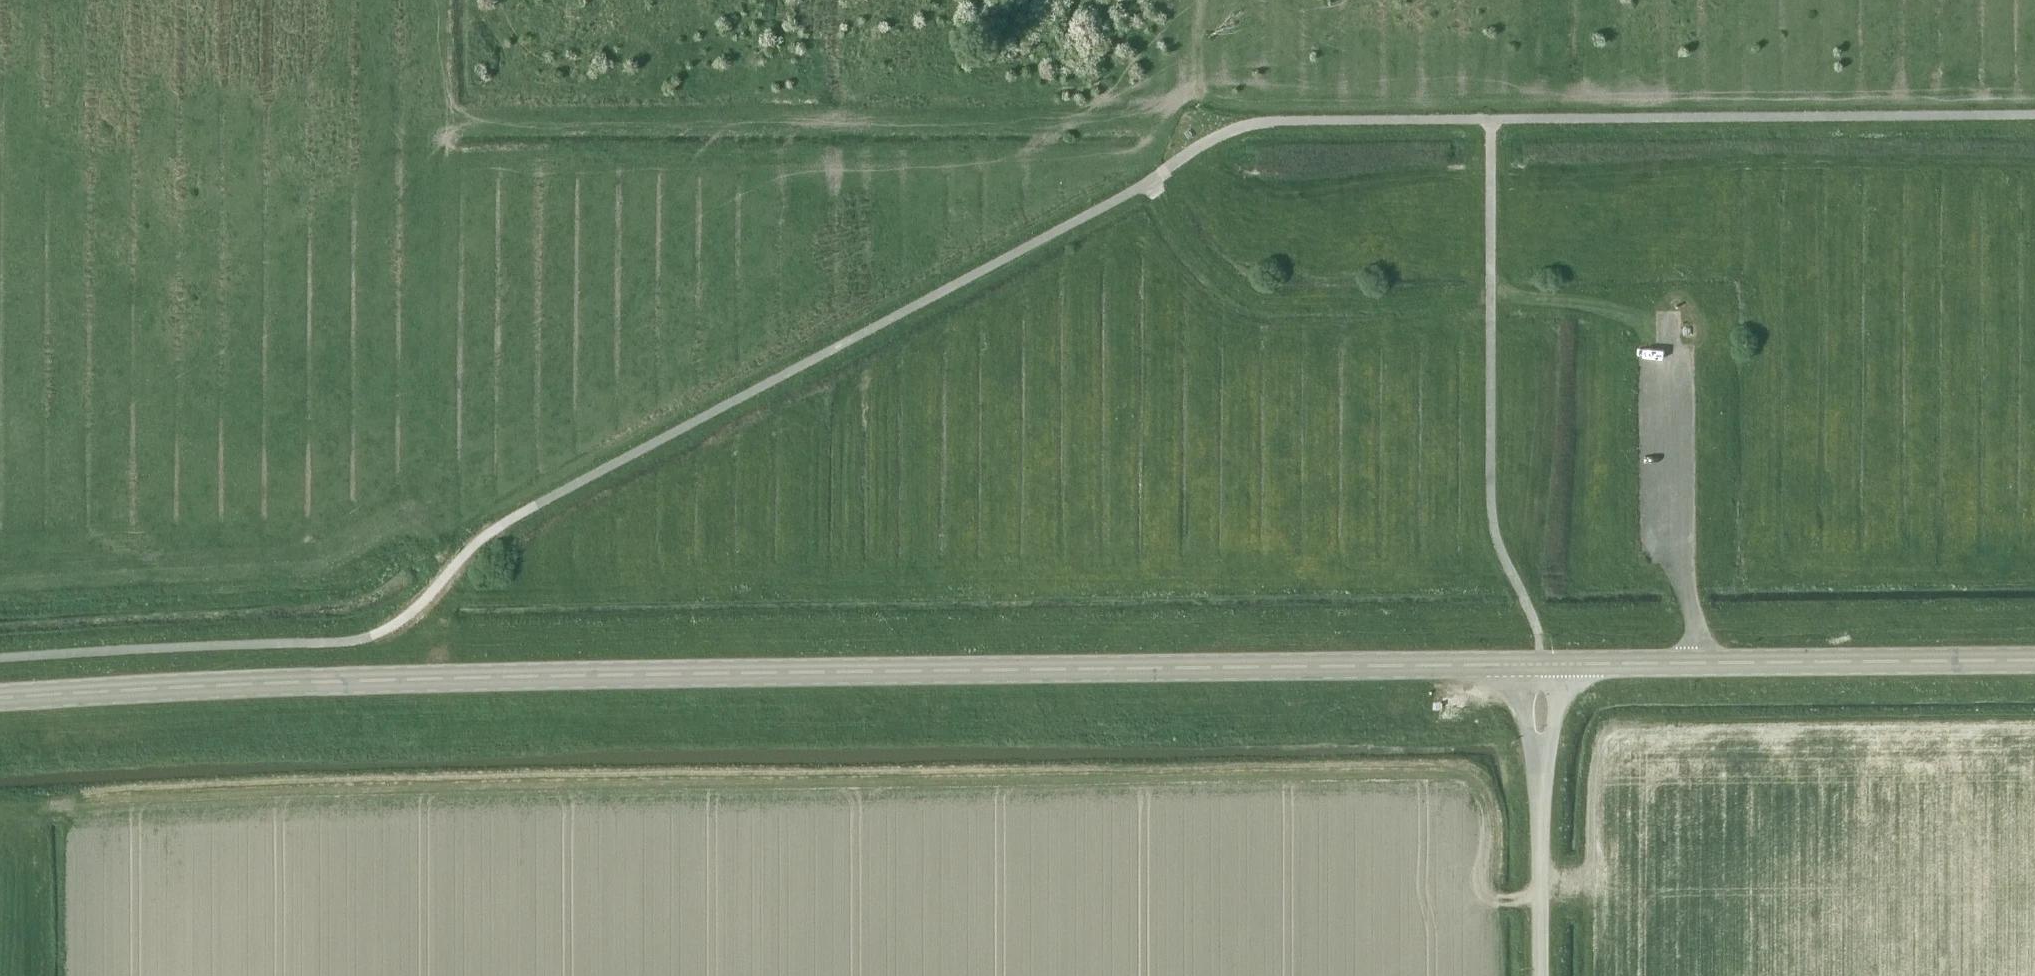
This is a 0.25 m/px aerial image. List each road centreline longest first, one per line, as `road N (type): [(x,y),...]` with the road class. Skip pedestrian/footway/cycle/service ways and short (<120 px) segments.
road 1 (secondary): [(0,696),(412,677),(1540,662)]
road 2 (secondary): [(1540,662),(2034,659)]
road 3 (unclassified): [(1541,975),(1540,662)]

